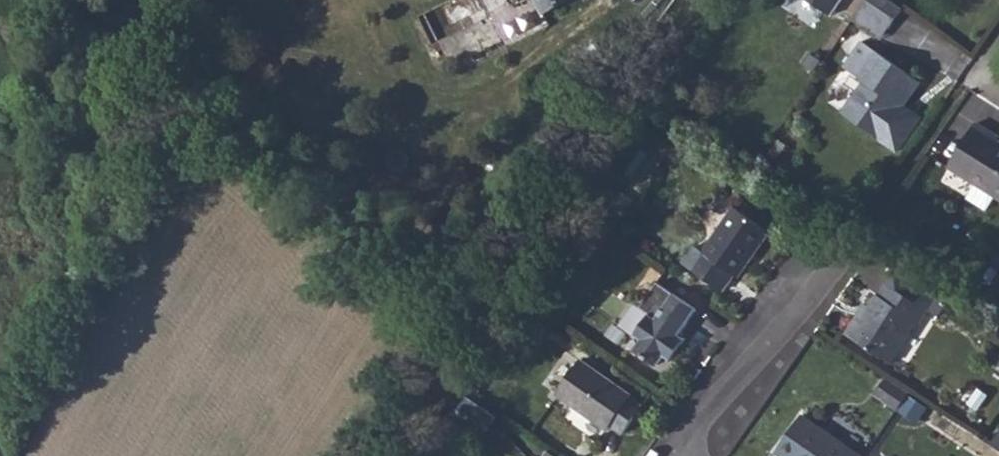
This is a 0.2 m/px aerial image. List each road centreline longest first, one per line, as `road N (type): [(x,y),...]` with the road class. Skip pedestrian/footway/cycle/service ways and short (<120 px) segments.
road 1 (residential): [(679,448),(842,259)]

